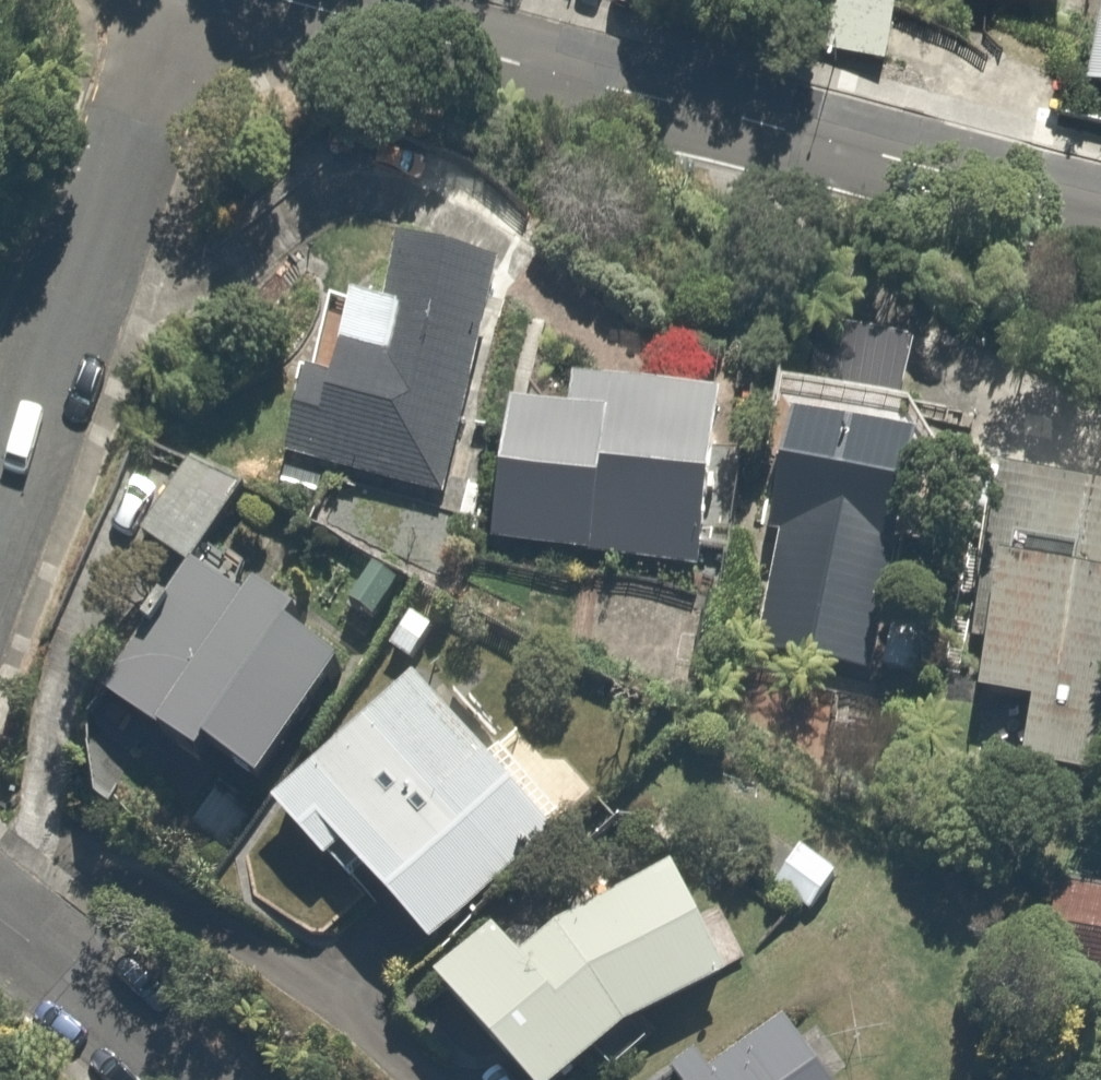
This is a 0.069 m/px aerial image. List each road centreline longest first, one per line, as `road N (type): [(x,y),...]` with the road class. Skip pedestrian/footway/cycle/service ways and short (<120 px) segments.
road 1 (tertiary): [(1100,211),(276,0)]
road 2 (residential): [(182,0),(0,493)]
road 3 (residential): [(196,1079),(0,910)]

